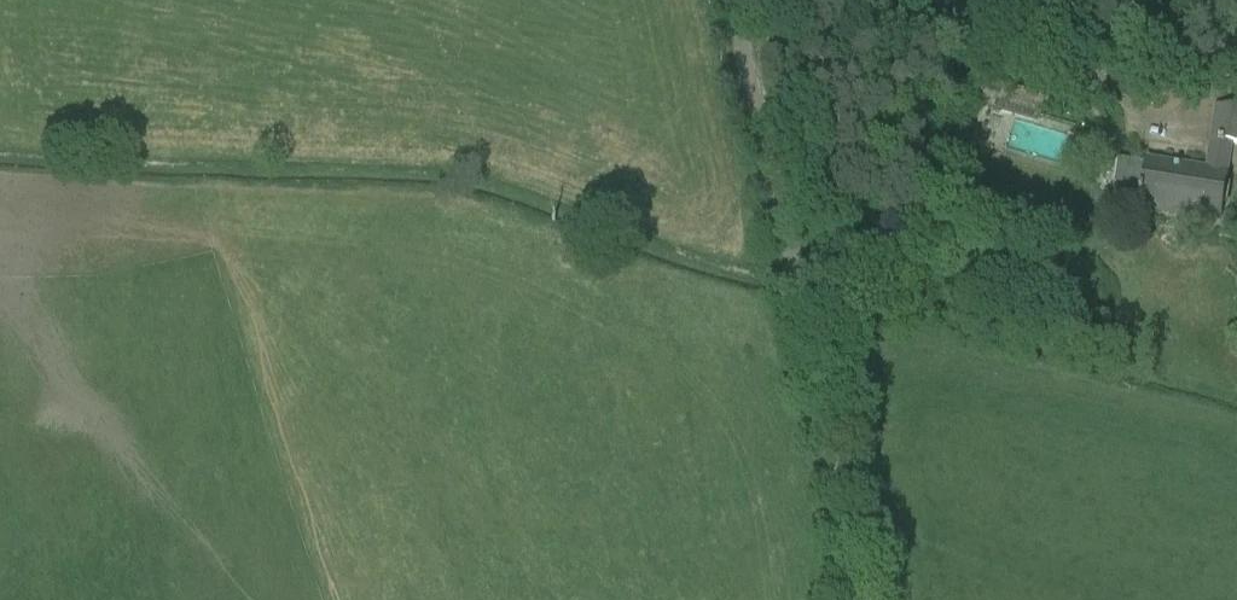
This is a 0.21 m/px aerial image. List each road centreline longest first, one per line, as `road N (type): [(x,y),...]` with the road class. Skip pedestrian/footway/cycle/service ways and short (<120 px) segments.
road 1 (unclassified): [(736,0),(855,599)]

